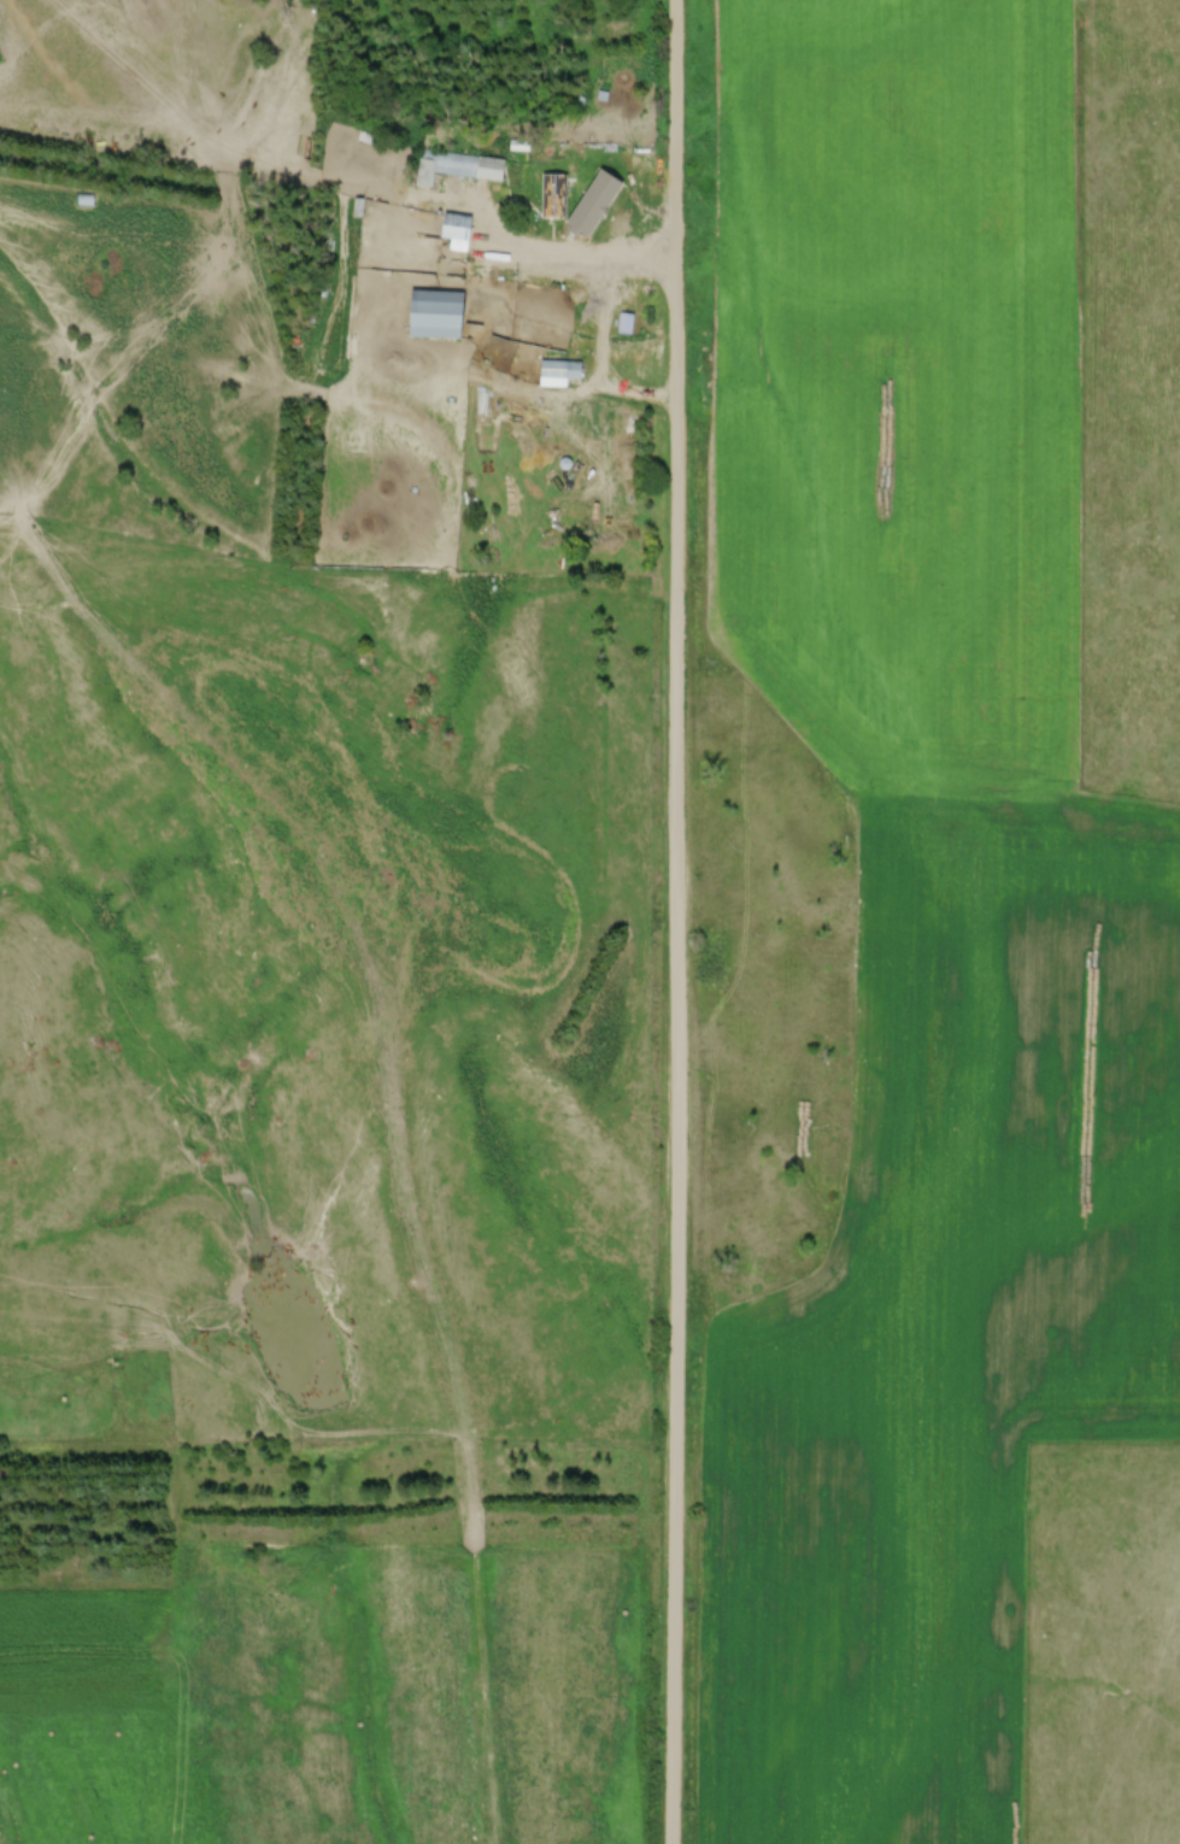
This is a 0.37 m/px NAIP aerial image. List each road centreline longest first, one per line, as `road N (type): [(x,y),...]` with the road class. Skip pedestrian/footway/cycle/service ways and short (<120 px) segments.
road 1 (residential): [(675,1843),(686,1049),(679,0)]

